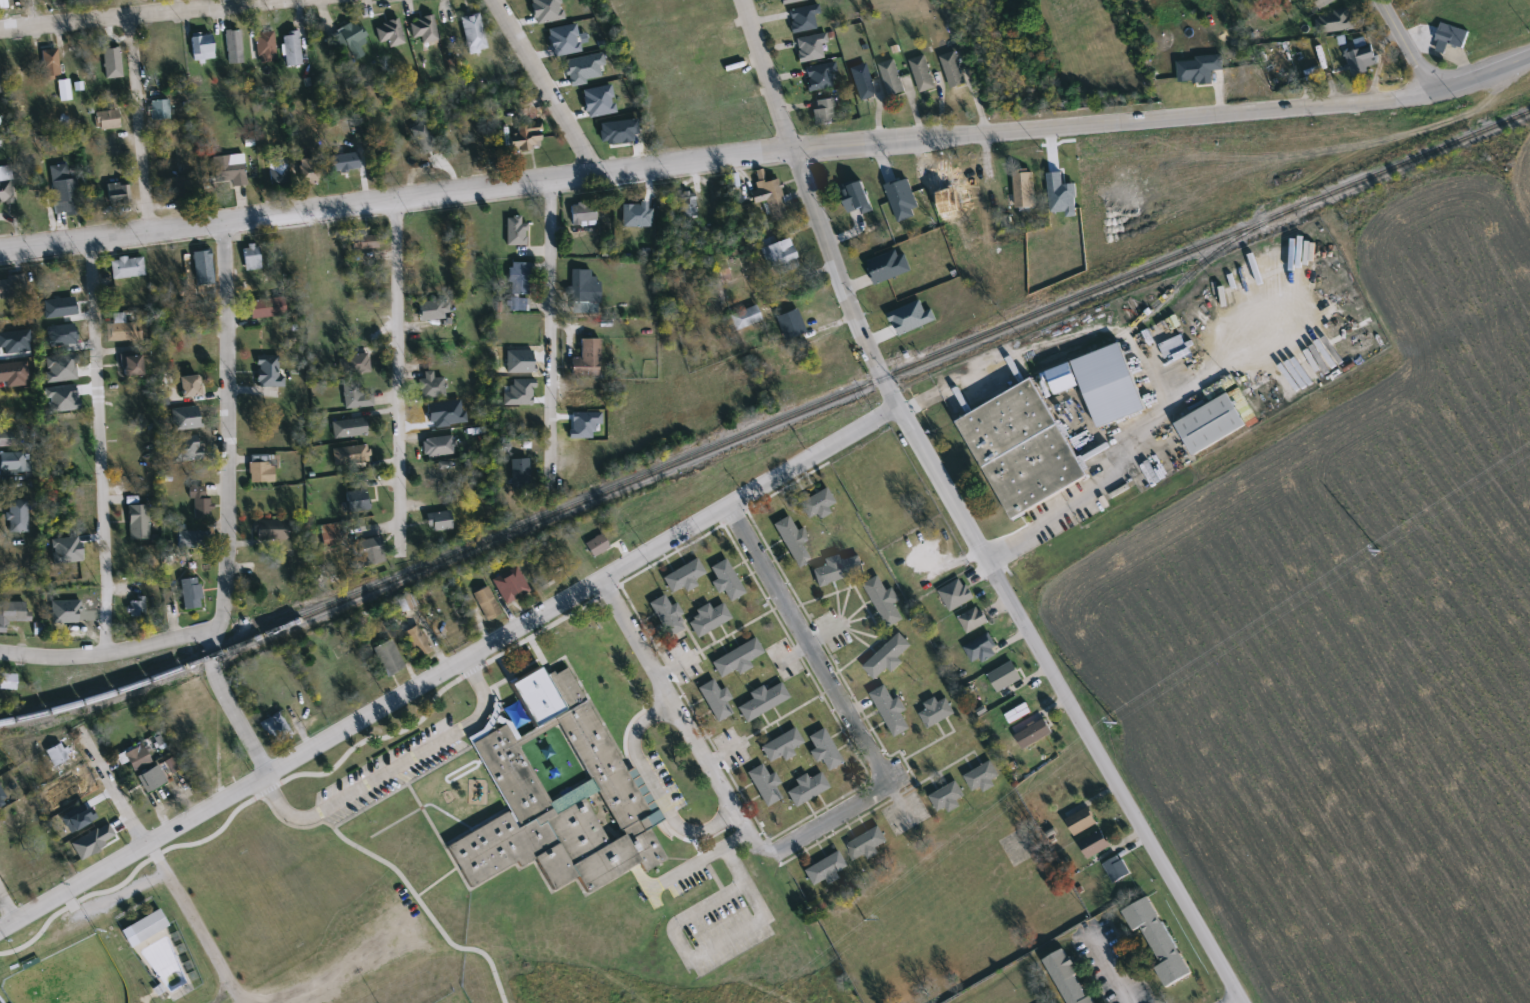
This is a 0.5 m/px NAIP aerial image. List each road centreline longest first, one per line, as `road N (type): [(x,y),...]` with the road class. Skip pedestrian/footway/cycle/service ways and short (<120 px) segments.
road 1 (tertiary): [(0,250),(688,161),(1439,89)]
road 2 (residential): [(729,505),(887,782),(817,830),(766,849),(599,580)]
road 3 (residential): [(1243,1002),(897,407)]
road 4 (residential): [(0,929),(463,659)]
road 5 (residential): [(463,659),(897,407)]
road 6 (residential): [(897,407),(783,126),(743,0)]
road 7 (residential): [(212,635),(229,600),(222,222)]
road 8 (residential): [(90,239),(108,655)]
road 9 (residential): [(393,200),(400,524)]
road 10 (residential): [(322,0),(0,31)]
road 11 (residential): [(551,180),(550,473)]
road 12 (residential): [(122,18),(151,231)]
road 13 (residential): [(0,650),(89,658),(212,635)]
road 14 (tertiary): [(497,0),(597,174)]
road 15 (residential): [(212,635),(215,679),(267,772)]
road 16 (residential): [(144,844),(80,724)]

